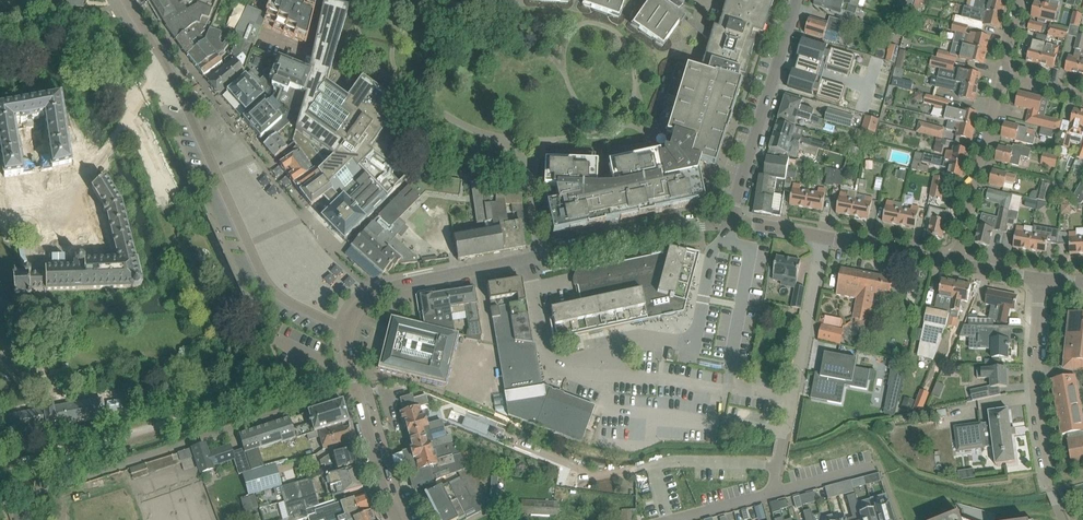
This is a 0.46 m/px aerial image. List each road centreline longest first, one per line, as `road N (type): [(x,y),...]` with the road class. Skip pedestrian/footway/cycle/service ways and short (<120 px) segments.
road 1 (residential): [(347,328),(282,299),(265,279),(164,62),(126,0)]
road 2 (unclassified): [(0,505),(358,389)]
road 3 (residential): [(535,258),(532,172),(516,155),(405,89),(386,117)]
road 4 (unclassified): [(727,218),(798,0)]
road 5 (residential): [(779,456),(825,235)]
road 6 (residential): [(1052,488),(1035,380),(1042,279)]
road 7 (unclassified): [(347,328),(379,289),(535,258)]
road 8 (unclassified): [(535,258),(727,218)]
road 9 (residential): [(951,260),(1006,78)]
road 10 (unclassified): [(402,519),(358,389)]
road 11 (unclassified): [(951,260),(825,235)]

